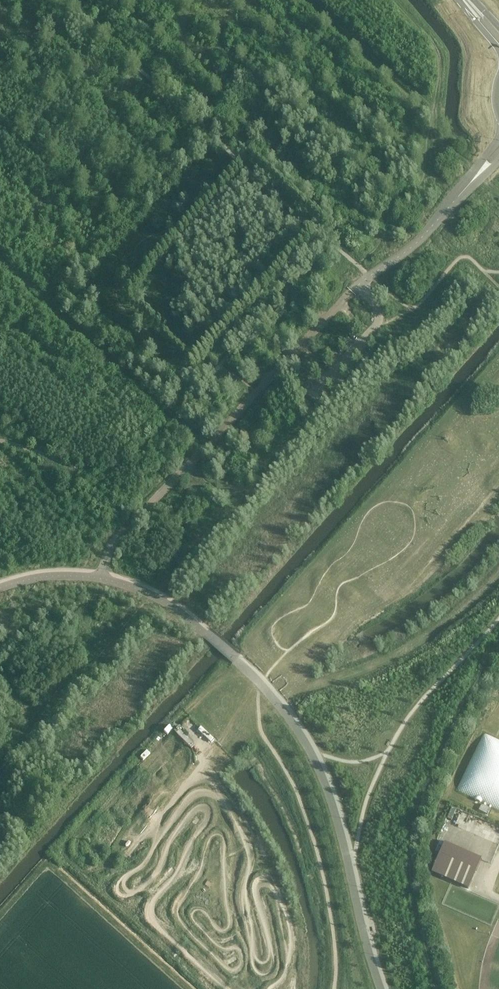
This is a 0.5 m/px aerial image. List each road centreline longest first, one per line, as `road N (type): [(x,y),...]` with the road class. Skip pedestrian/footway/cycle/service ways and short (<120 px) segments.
road 1 (track): [(100,578),(116,534),(349,294)]
road 2 (unclassified): [(471,182),(412,247),(359,284)]
road 3 (unclassified): [(311,395),(377,327),(380,312),(359,284)]

